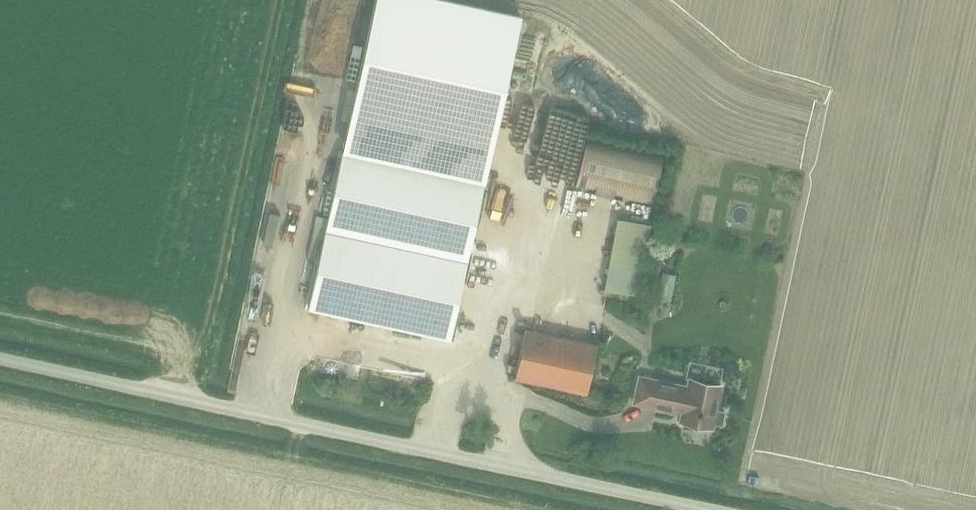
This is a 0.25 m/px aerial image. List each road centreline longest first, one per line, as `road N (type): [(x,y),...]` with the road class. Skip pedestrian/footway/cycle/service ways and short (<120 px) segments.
road 1 (unclassified): [(714,509),(0,359)]

